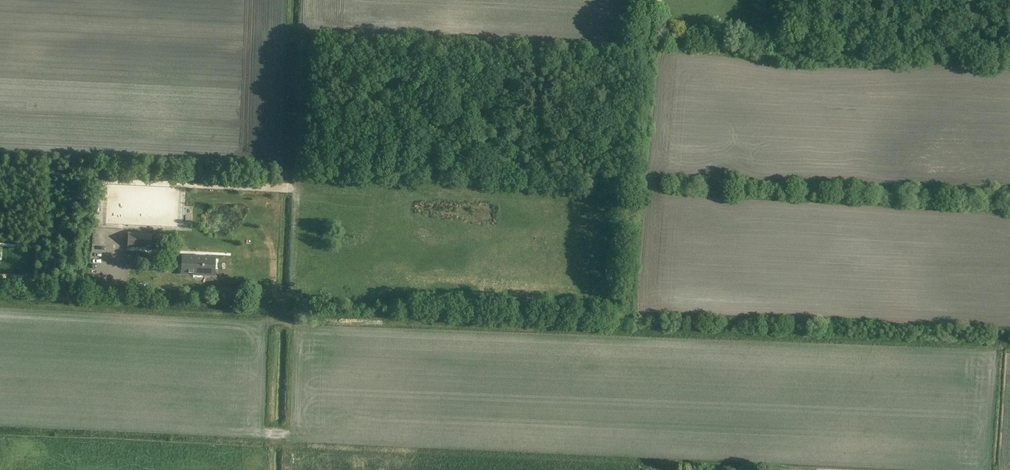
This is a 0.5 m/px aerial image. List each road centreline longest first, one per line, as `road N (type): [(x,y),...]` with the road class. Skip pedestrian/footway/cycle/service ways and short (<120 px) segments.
road 1 (unclassified): [(242,291),(0,283)]

